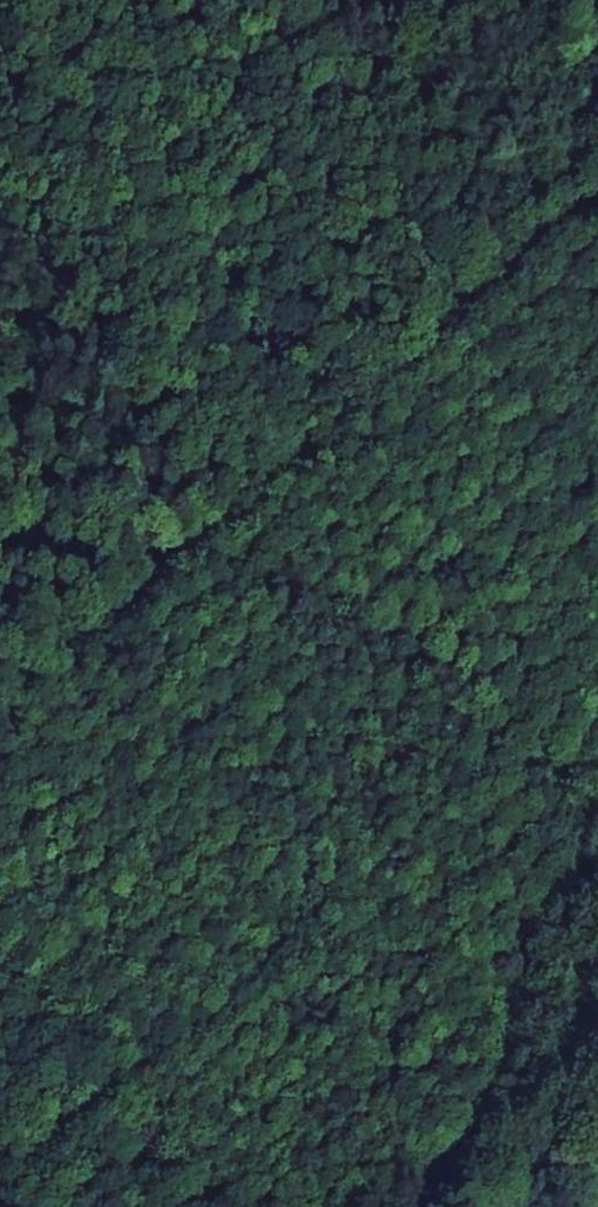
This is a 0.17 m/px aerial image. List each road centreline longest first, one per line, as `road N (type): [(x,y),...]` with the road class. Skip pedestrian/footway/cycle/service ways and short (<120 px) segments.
road 1 (track): [(0,730),(597,195)]

